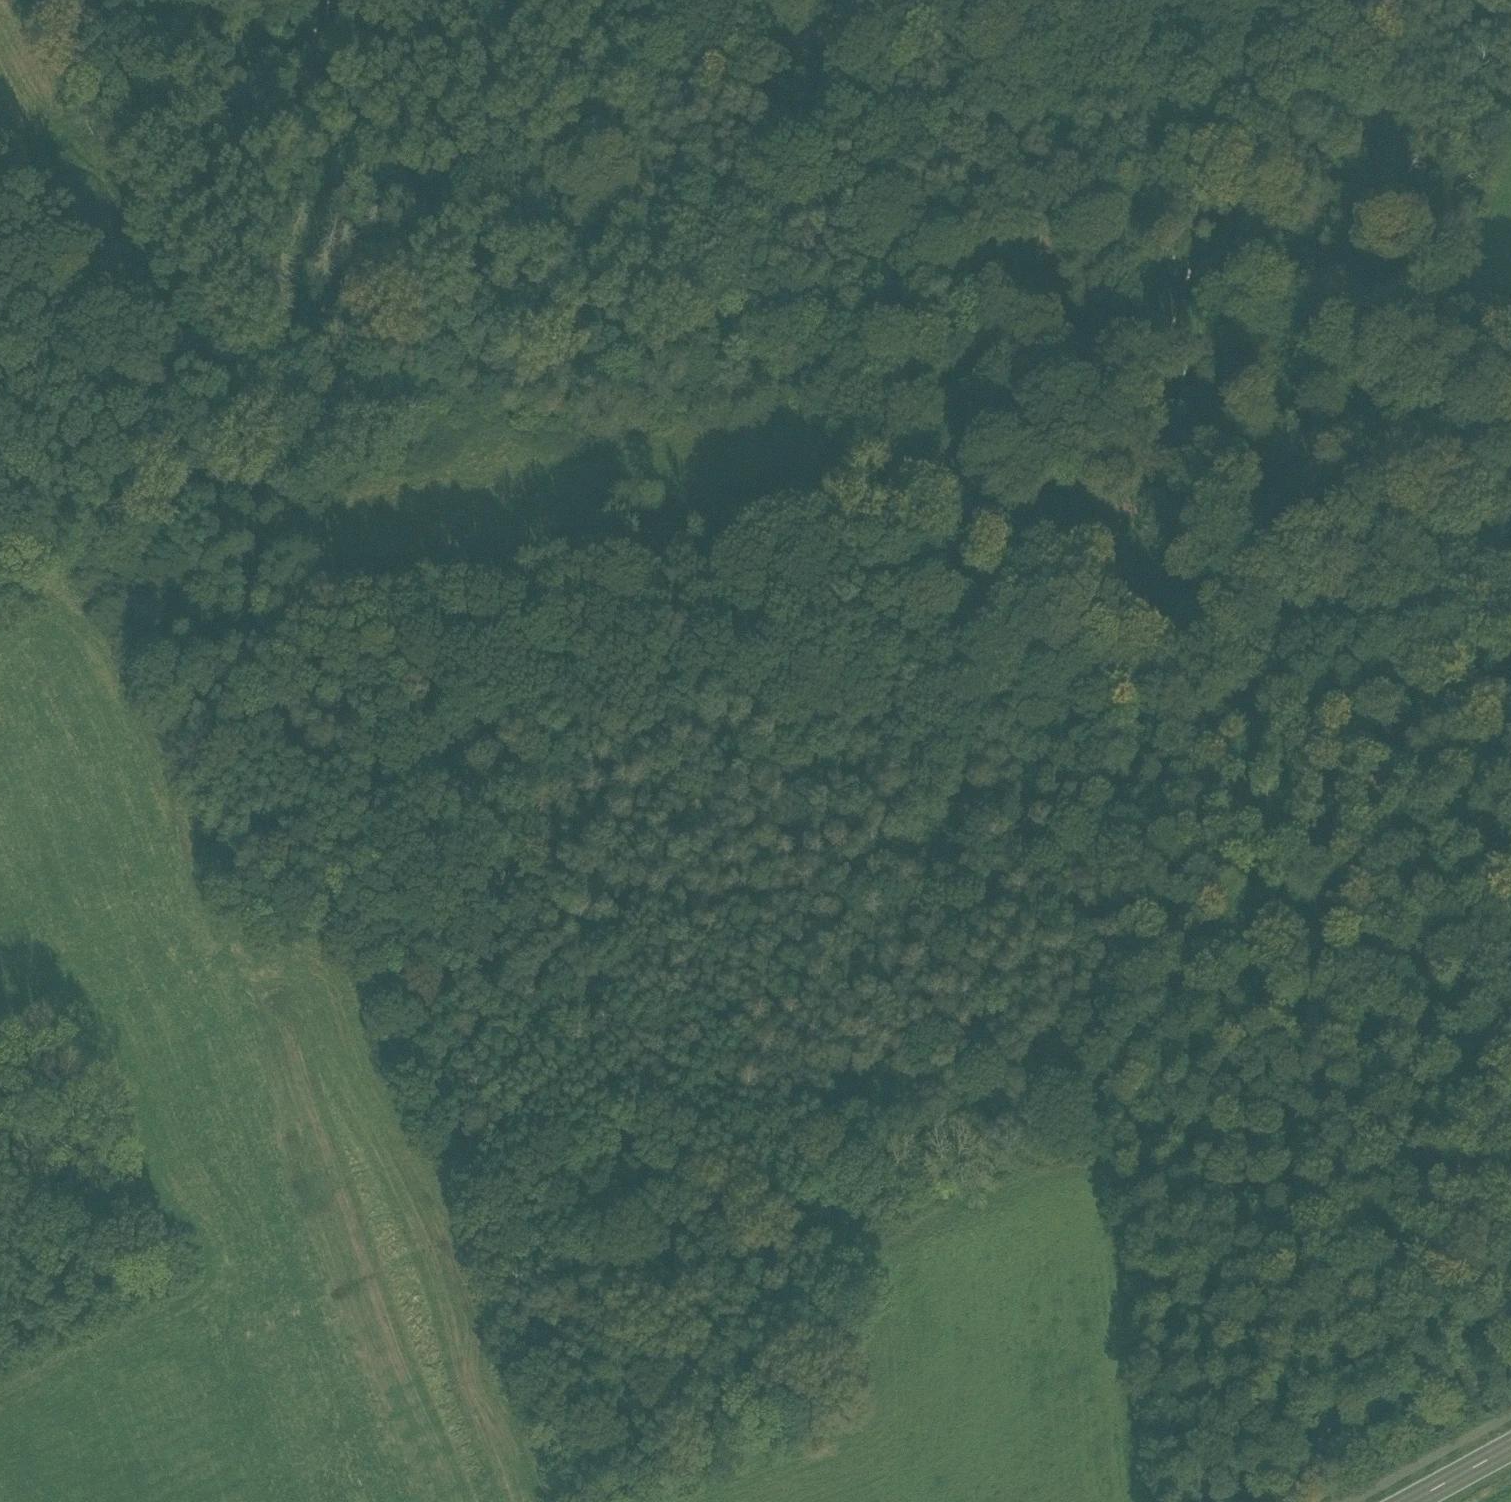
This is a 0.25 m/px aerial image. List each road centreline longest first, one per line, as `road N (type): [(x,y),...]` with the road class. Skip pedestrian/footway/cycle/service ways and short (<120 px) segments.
road 1 (track): [(1510,669),(1115,692),(957,674),(939,639),(905,455)]
road 2 (track): [(364,0),(102,128),(0,147)]

